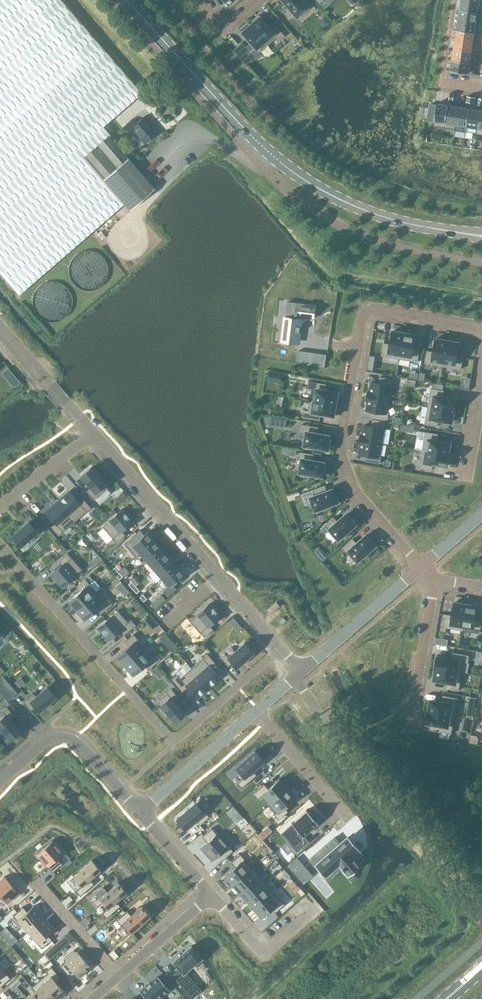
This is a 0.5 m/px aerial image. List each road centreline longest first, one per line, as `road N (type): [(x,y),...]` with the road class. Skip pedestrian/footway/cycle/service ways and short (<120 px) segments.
road 1 (tertiary): [(451,231),(369,211),(284,165),(128,0)]
road 2 (residential): [(419,569),(358,495),(341,453),(364,314),(374,307),(481,327)]
road 3 (residential): [(0,542),(173,739),(280,649)]
road 4 (residential): [(280,649),(93,433)]
road 5 (residential): [(141,812),(67,738),(50,739),(0,780)]
road 6 (residential): [(300,672),(419,569)]
road 7 (residential): [(141,812),(255,712)]
road 8 (residential): [(437,580),(412,727)]
road 9 (residential): [(317,907),(263,950),(212,897)]
road 10 (residential): [(93,433),(0,326)]
road 11 (residential): [(255,712),(344,814)]
road 12 (residential): [(118,978),(212,897)]
road 13 (residential): [(118,978),(37,885)]

